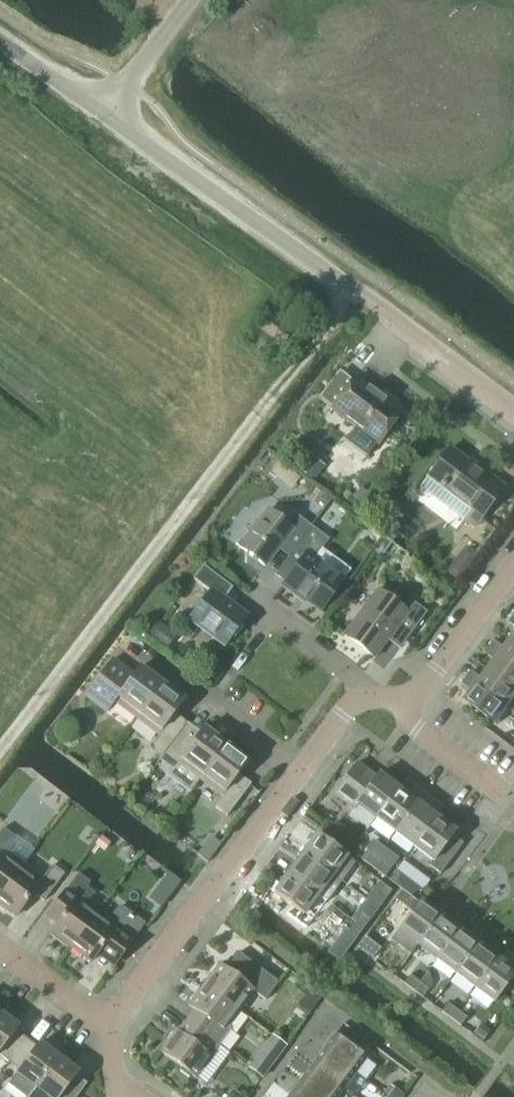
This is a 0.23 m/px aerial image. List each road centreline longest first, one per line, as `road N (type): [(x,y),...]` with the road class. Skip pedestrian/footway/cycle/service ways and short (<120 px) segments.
road 1 (residential): [(109,1026),(349,706),(423,689),(513,568)]
road 2 (track): [(0,751),(355,289)]
road 3 (tertiary): [(513,415),(355,289),(104,119)]
road 4 (unclassified): [(104,119),(192,0)]
road 5 (residential): [(109,1026),(0,947)]
road 6 (tertiary): [(104,119),(0,40)]

